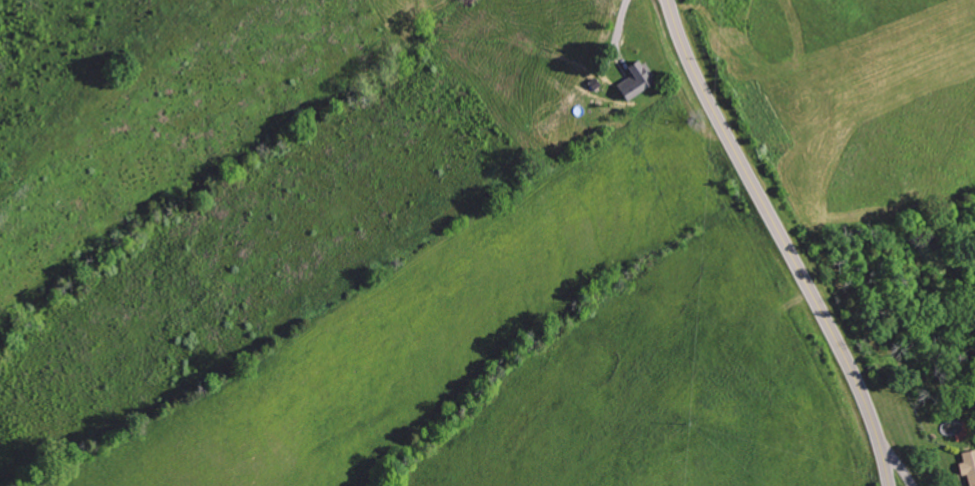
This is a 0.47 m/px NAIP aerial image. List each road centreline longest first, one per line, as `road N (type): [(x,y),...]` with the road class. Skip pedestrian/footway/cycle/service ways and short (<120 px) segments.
road 1 (primary): [(892,485),(856,377),(707,91),(672,0)]

